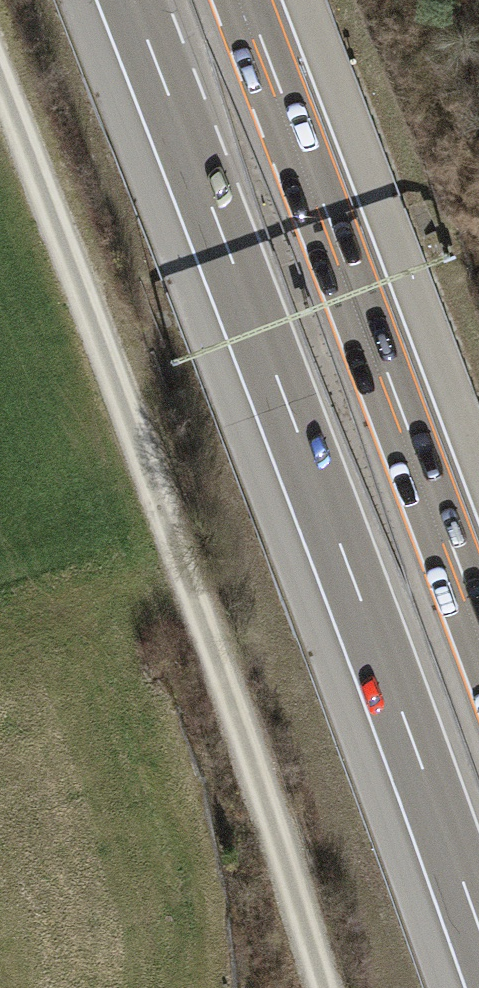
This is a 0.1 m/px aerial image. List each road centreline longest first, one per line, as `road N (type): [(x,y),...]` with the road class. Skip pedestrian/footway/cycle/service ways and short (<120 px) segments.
road 1 (motorway): [(129,0),(478,931)]
road 2 (track): [(328,987),(304,901),(0,104)]
road 3 (motorway): [(478,603),(252,0)]

